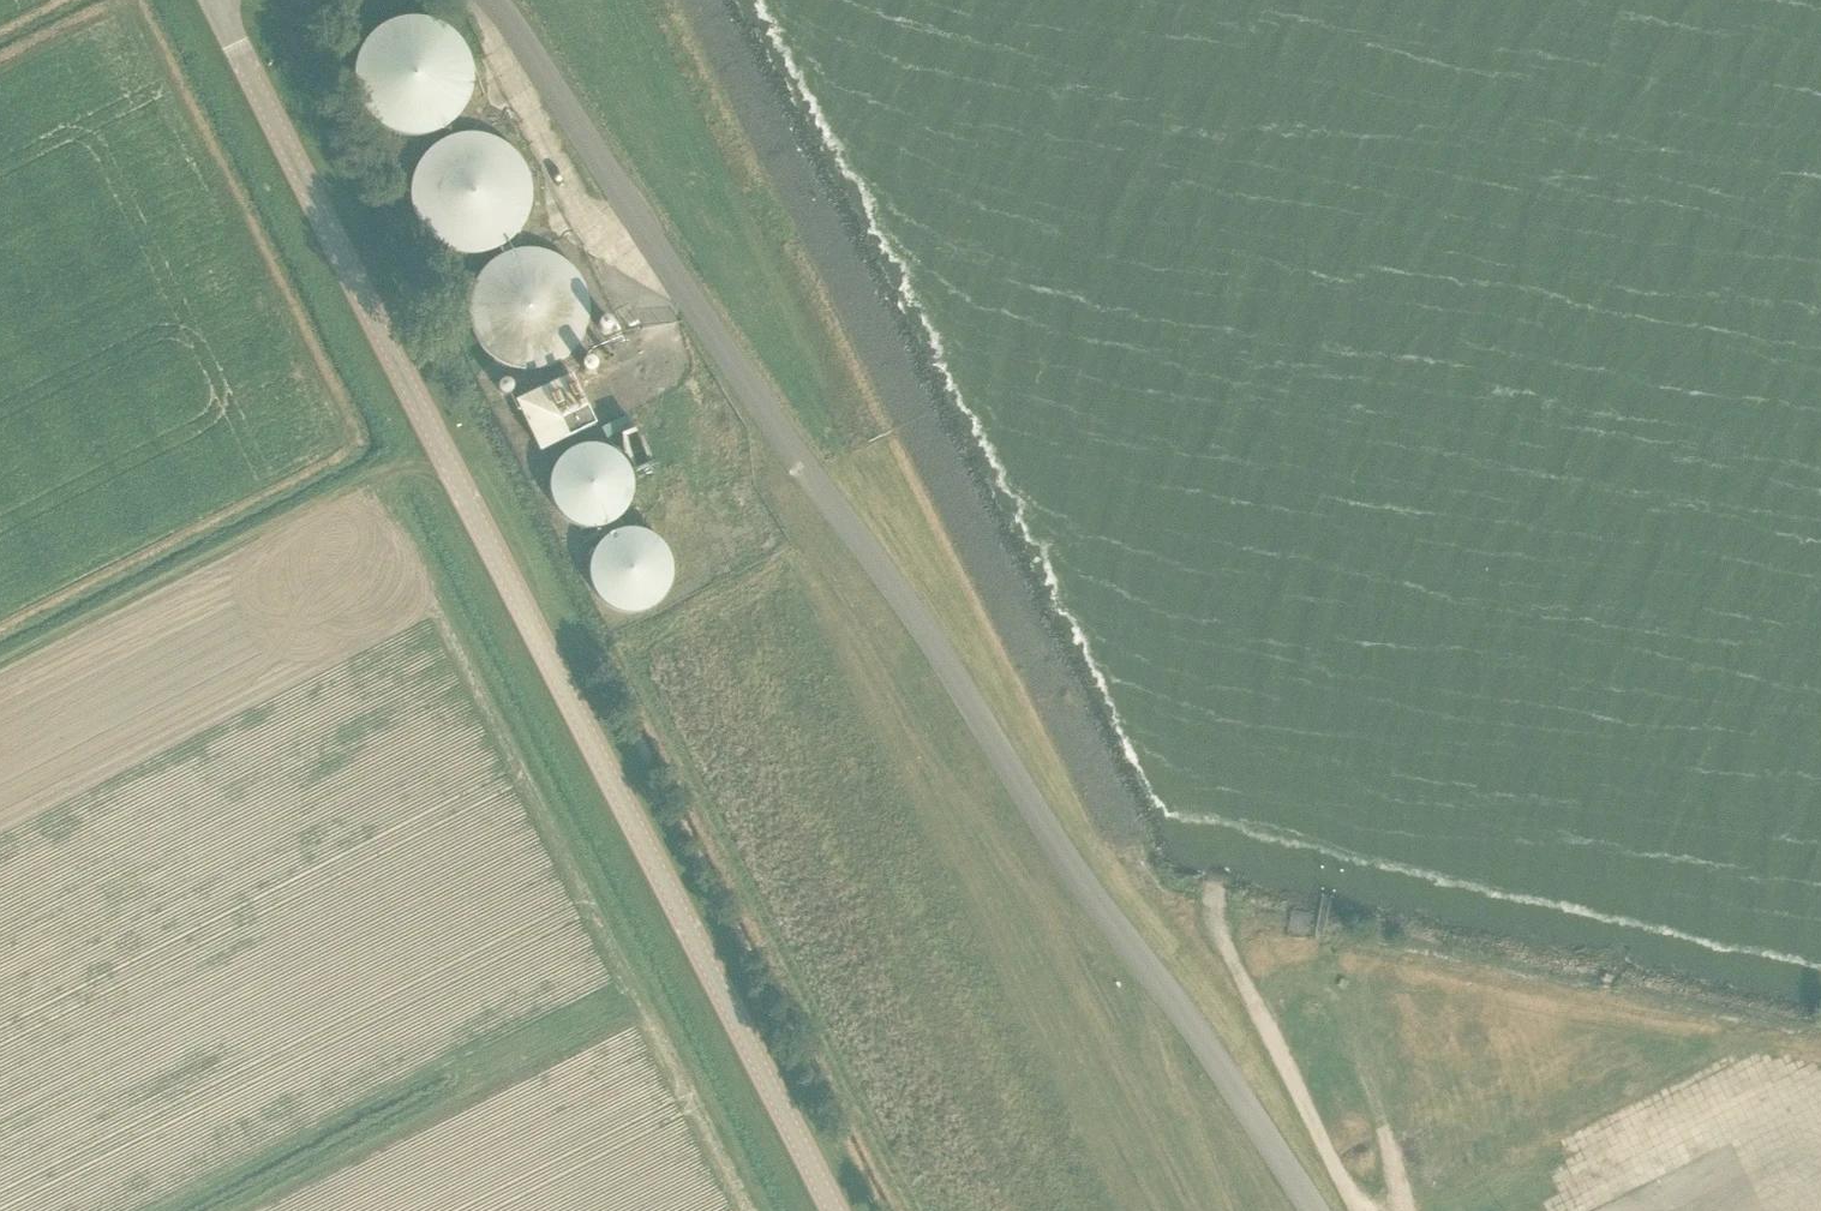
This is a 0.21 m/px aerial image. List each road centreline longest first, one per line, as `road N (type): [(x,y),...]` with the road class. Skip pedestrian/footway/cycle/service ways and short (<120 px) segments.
road 1 (unclassified): [(1323,1210),(493,0)]
road 2 (tertiary): [(836,1210),(213,0)]

